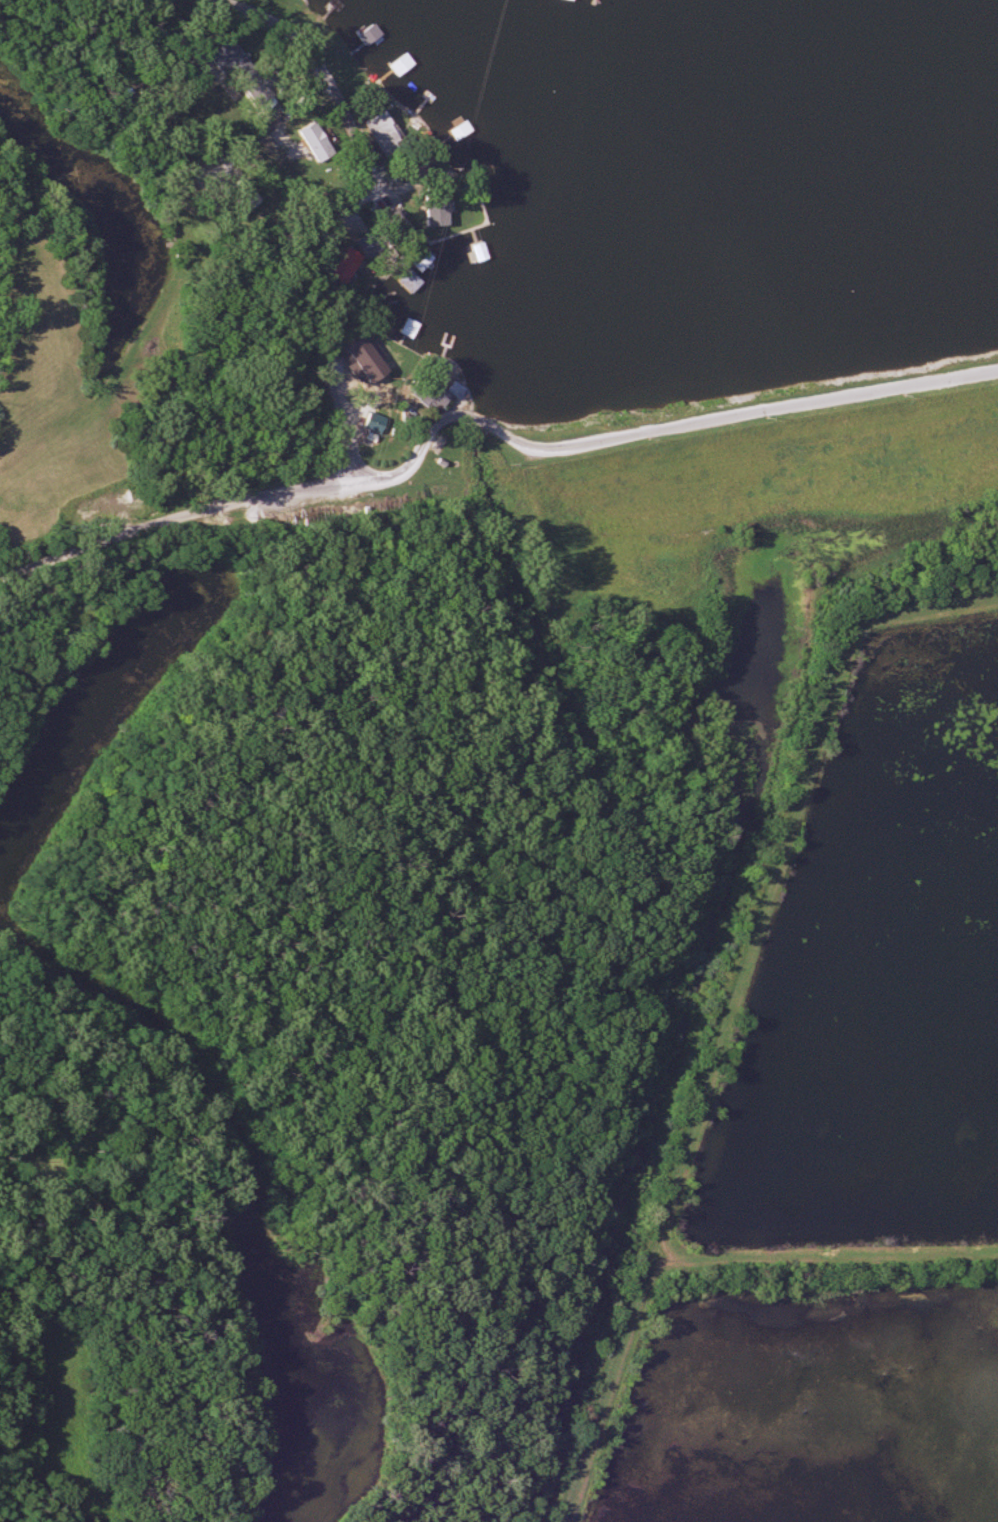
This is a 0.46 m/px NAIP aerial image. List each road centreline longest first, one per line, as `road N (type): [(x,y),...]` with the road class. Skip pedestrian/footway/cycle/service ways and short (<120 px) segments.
road 1 (residential): [(0,604),(358,475),(408,470),(444,415),(474,414),(522,433),(575,433),(997,364)]
road 2 (residential): [(358,475),(315,268),(331,238),(376,205),(378,193),(303,53),(274,24),(219,0)]

